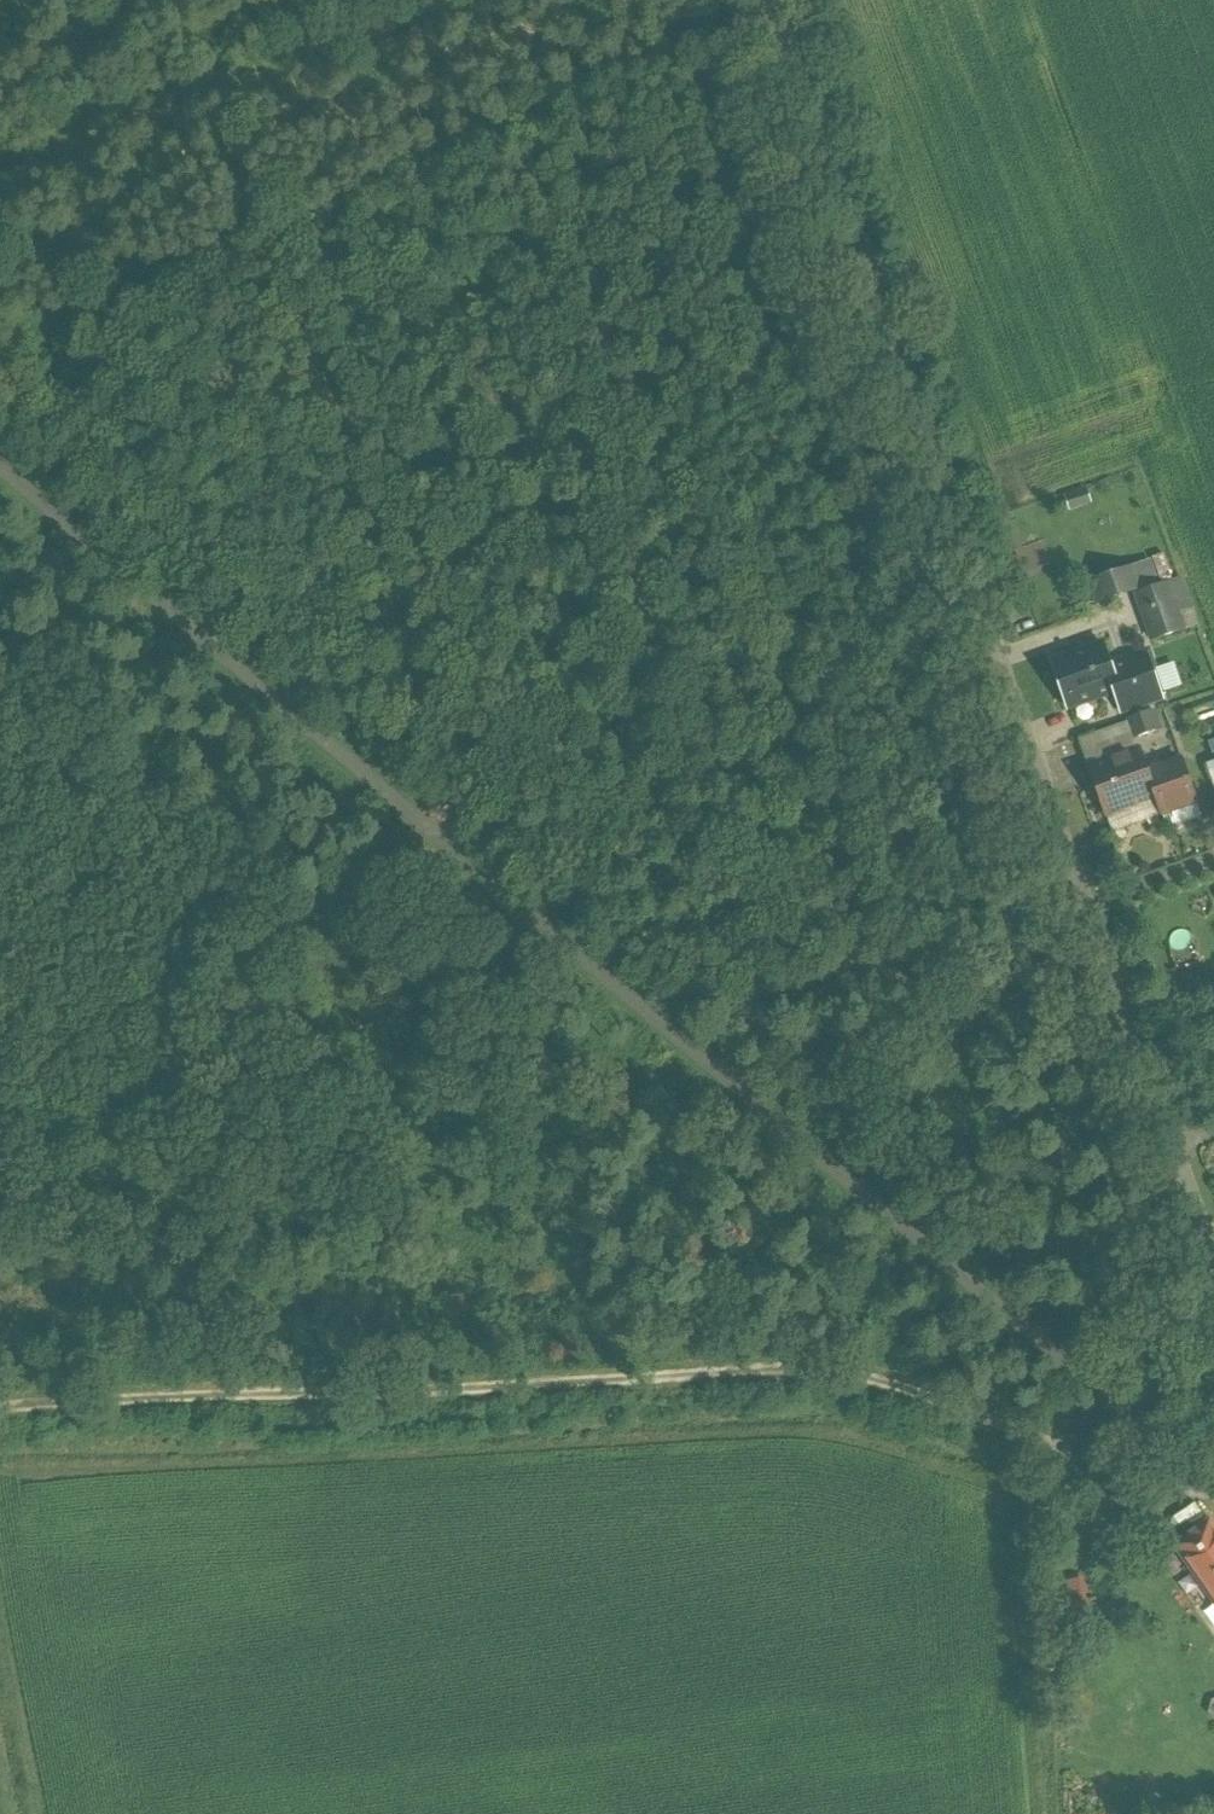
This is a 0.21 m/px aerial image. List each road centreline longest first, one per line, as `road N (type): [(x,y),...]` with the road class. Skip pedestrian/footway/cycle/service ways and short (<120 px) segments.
road 1 (unclassified): [(767,0),(1213,1276)]

